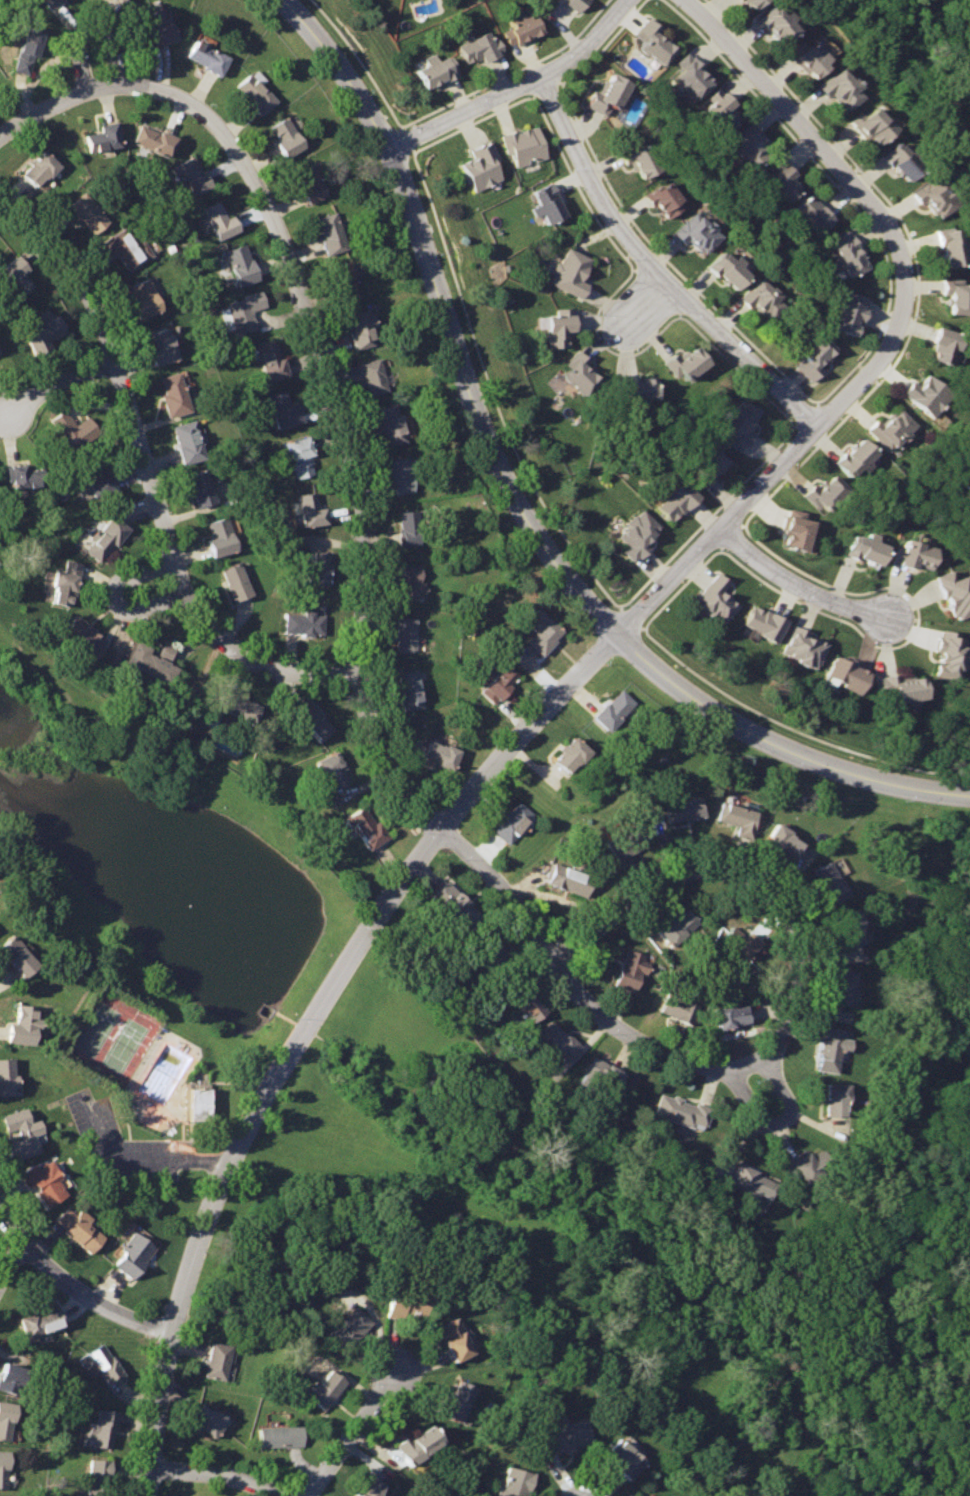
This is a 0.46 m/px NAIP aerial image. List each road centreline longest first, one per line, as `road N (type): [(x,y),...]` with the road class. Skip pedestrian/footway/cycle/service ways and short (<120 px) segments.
road 1 (residential): [(152,1495),(172,1331),(193,1253),(276,1067),(439,826),(618,633)]
road 2 (residential): [(439,826),(388,766),(354,673),(361,574),(348,466),(288,251),(222,129),(189,100),(156,88)]
road 3 (residential): [(280,0),(331,57),(403,180),(488,447),(522,515),(583,602),(618,633)]
road 4 (residential): [(354,673),(265,666),(197,614),(96,309),(61,251),(0,195)]
road 5 (residential): [(618,633),(893,350),(909,300),(908,272),(901,242),(868,196)]
road 6 (residential): [(544,74),(633,239),(824,426)]
road 7 (residential): [(557,961),(655,881),(680,870),(709,867),(754,879),(788,914),(803,951),(795,1004),(766,1056)]
road 8 (residential): [(766,1056),(714,1066),(675,1057),(601,1018),(522,910),(439,826)]
road 9 (residential): [(618,633),(679,688),(828,768),(969,794)]
road 10 (residential): [(382,145),(576,57),(631,0)]
road 11 (residential): [(868,196),(685,0)]
road 12 (residential): [(727,526),(808,588),(895,617)]
road 13 (residential): [(24,1246),(94,1300),(172,1331)]
road 14 (residential): [(0,133),(86,92),(156,88)]
road 15 (residential): [(307,1495),(398,1365)]
road 16 (residential): [(177,564),(124,577),(116,597),(134,610),(187,591)]
road 17 (residential): [(732,1068),(756,1115),(772,1126),(788,1108),(766,1056)]
road 18 (residential): [(86,92),(78,47),(90,29),(112,40),(119,86)]
road 19 (residential): [(155,1466),(233,1476),(281,1495)]

